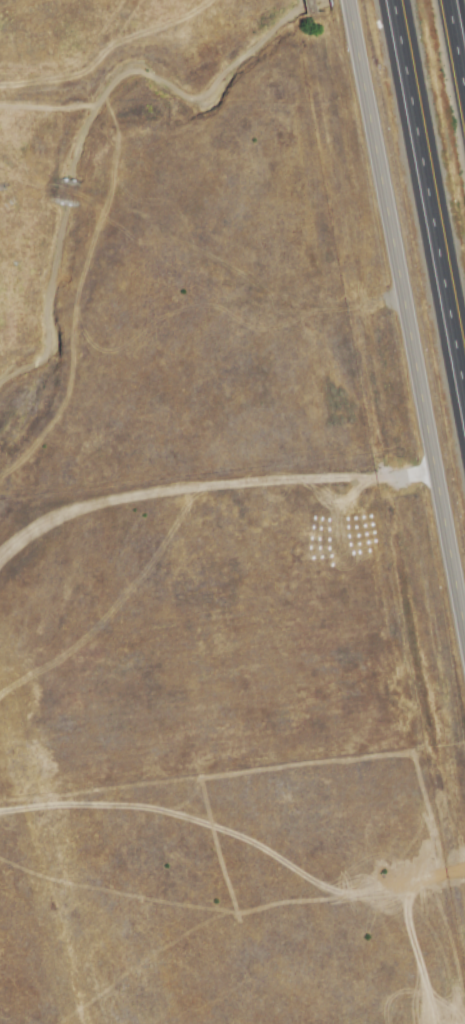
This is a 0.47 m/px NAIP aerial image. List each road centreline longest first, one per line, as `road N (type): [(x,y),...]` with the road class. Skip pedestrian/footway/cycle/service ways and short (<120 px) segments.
road 1 (tertiary): [(464,675),(340,0)]
road 2 (motorway): [(391,0),(464,409)]
road 3 (residential): [(145,0),(89,68),(48,84),(0,85)]

